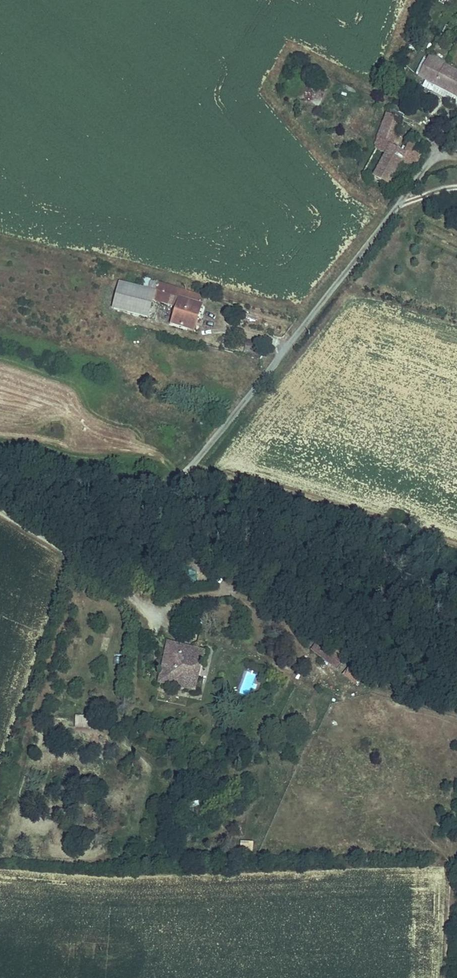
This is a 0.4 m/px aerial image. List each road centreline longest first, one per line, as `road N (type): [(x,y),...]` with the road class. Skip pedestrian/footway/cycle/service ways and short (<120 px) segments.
road 1 (unclassified): [(0,458),(122,483),(166,483),(191,469),(396,204)]
road 2 (track): [(191,469),(456,542)]

